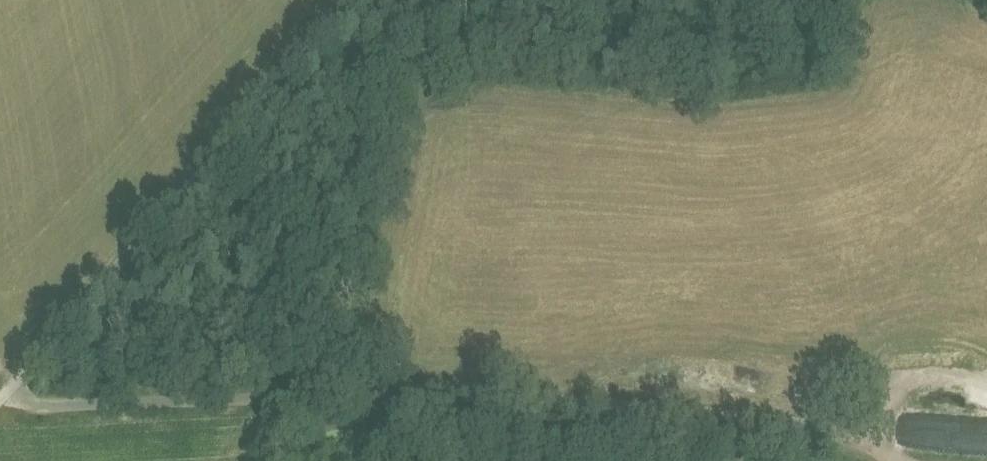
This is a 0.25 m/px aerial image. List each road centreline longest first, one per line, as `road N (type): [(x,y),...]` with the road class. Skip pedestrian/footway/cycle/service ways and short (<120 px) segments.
road 1 (track): [(364,0),(13,396),(35,404),(385,391),(875,428),(901,460)]

